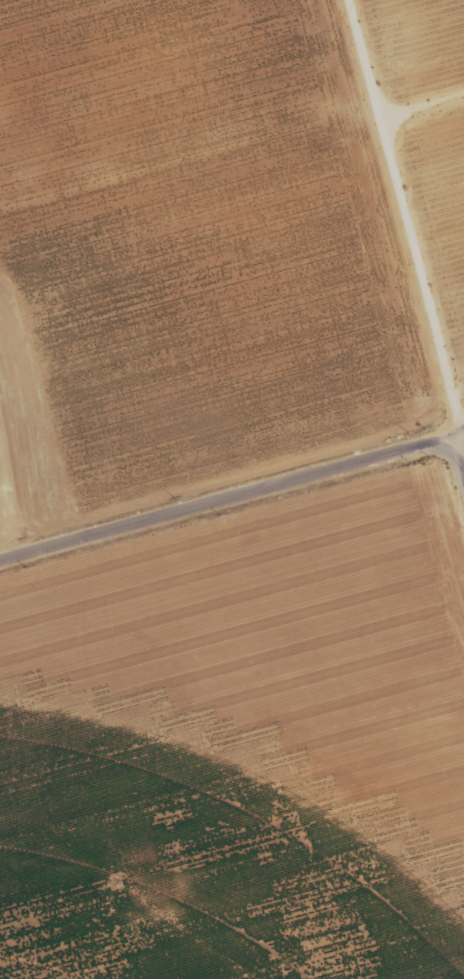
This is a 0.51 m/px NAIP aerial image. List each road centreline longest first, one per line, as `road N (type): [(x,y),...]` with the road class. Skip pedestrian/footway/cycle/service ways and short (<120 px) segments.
road 1 (residential): [(0,561),(463,430)]
road 2 (track): [(444,436),(404,356),(394,169),(348,0)]

